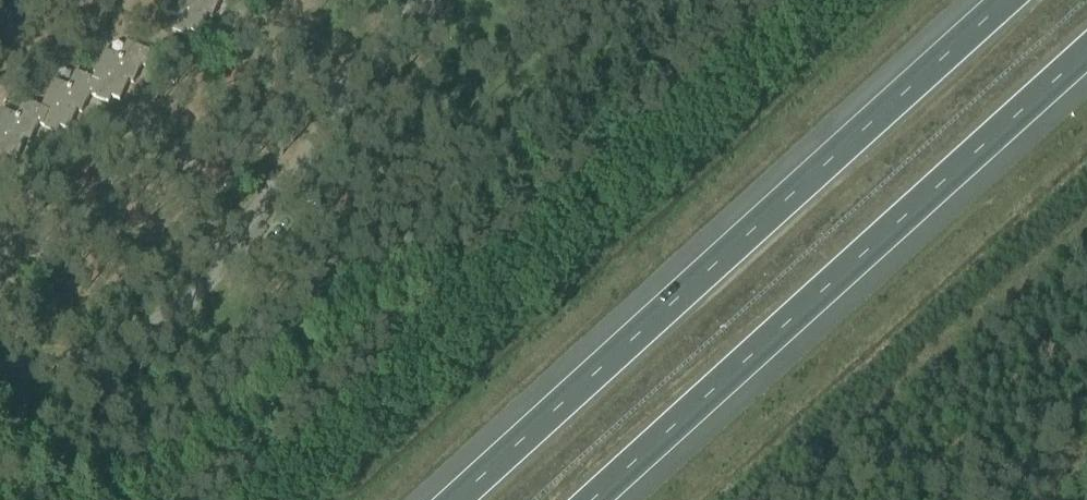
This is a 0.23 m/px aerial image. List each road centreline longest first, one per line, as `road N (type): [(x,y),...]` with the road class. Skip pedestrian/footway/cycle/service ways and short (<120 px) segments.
road 1 (motorway): [(1008,0),(456,499)]
road 2 (motorway): [(594,499),(1086,53)]

